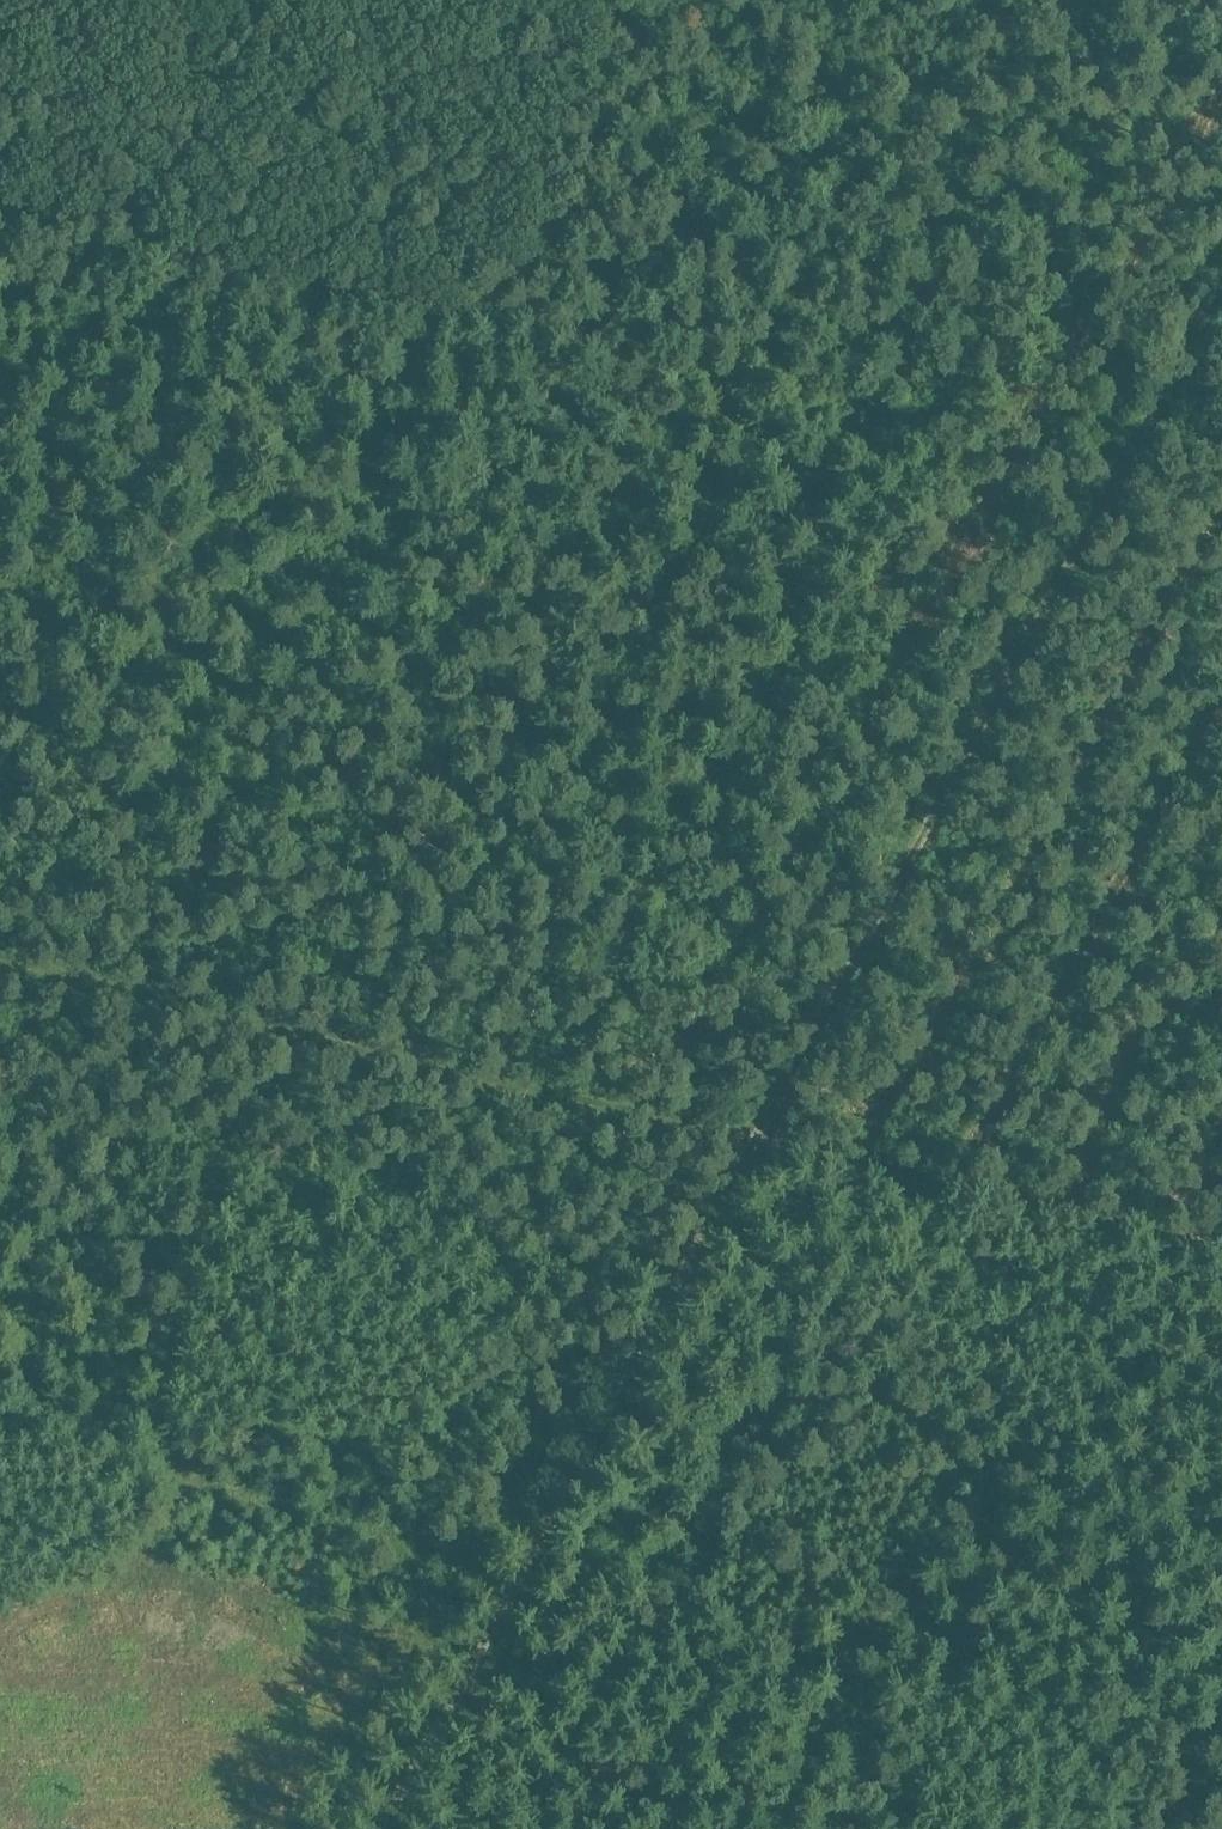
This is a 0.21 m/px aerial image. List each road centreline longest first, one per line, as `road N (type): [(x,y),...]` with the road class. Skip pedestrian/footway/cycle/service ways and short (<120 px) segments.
road 1 (track): [(367,1828),(1221,279)]
road 2 (track): [(0,957),(1221,1251)]

